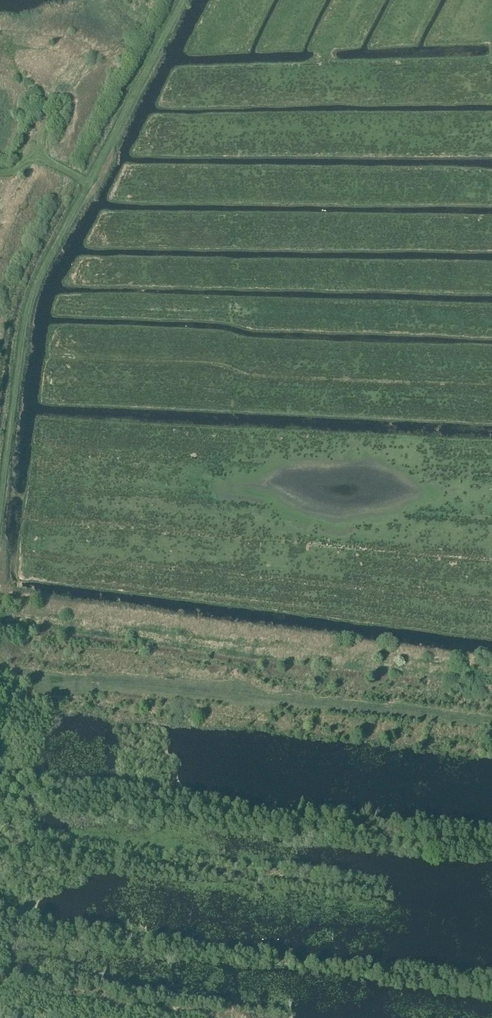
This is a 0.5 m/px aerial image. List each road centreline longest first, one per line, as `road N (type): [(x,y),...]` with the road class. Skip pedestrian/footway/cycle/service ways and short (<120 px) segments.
road 1 (track): [(0,668),(356,706)]
road 2 (track): [(89,178),(26,306),(0,509)]
road 3 (track): [(0,615),(283,655)]
road 4 (track): [(89,178),(182,0)]

